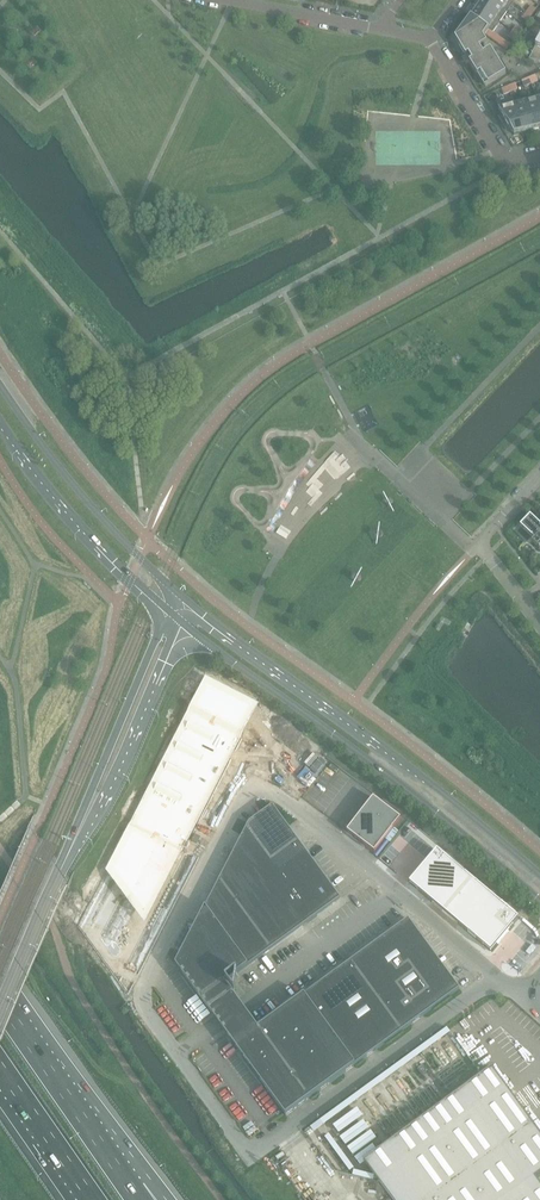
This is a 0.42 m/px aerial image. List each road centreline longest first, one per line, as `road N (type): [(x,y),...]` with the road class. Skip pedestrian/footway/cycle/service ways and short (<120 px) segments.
road 1 (unclassified): [(496,977),(277,792),(244,796),(146,992),(155,1024),(253,1153)]
road 2 (secondary): [(184,623),(420,800),(539,901)]
road 3 (secondary): [(539,874),(187,599)]
road 4 (unclassified): [(253,1153),(496,977)]
road 5 (secondary): [(187,599),(94,507),(0,385)]
road 6 (secondary): [(0,417),(67,507),(170,610)]
road 7 (motorway): [(133,1188),(0,997)]
road 8 (tertiary): [(0,1014),(89,813)]
road 9 (tertiary): [(170,610),(93,786),(89,813)]
road 10 (tertiary): [(89,813),(109,792),(184,623)]
road 11 (residential): [(539,623),(479,544),(539,480)]
road 12 (residential): [(539,155),(515,160),(498,151),(430,38)]
road 13 (motorway): [(0,1066),(93,1199)]
road 14 (residential): [(380,29),(233,0)]

